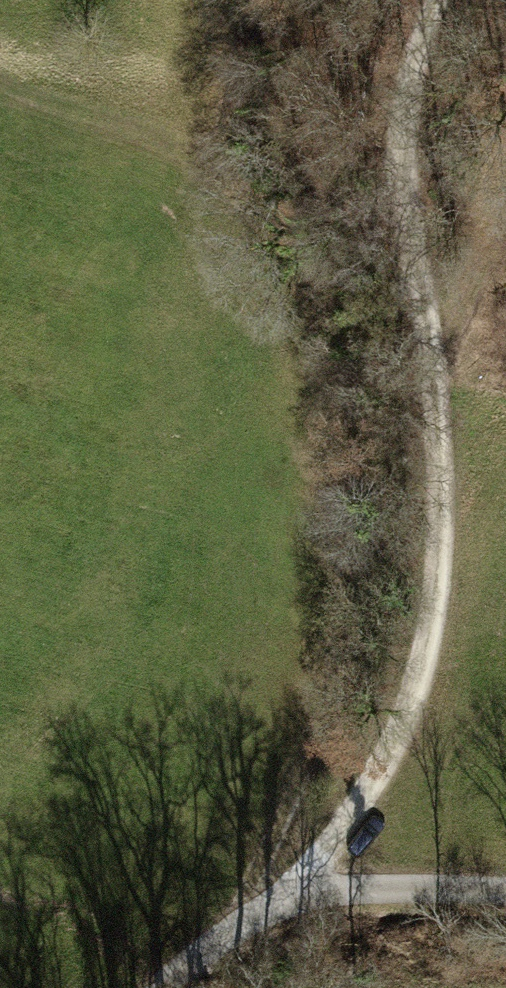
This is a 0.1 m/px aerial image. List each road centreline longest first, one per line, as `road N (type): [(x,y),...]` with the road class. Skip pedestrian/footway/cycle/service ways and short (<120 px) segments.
road 1 (track): [(236,930),(320,723),(341,558),(317,364),(271,244),(192,148),(0,74)]
road 2 (track): [(437,0),(398,92),(403,214),(432,347),(439,583),(414,694),(382,768),(303,894)]
road 3 (track): [(163,987),(236,930),(303,894),(505,892)]

